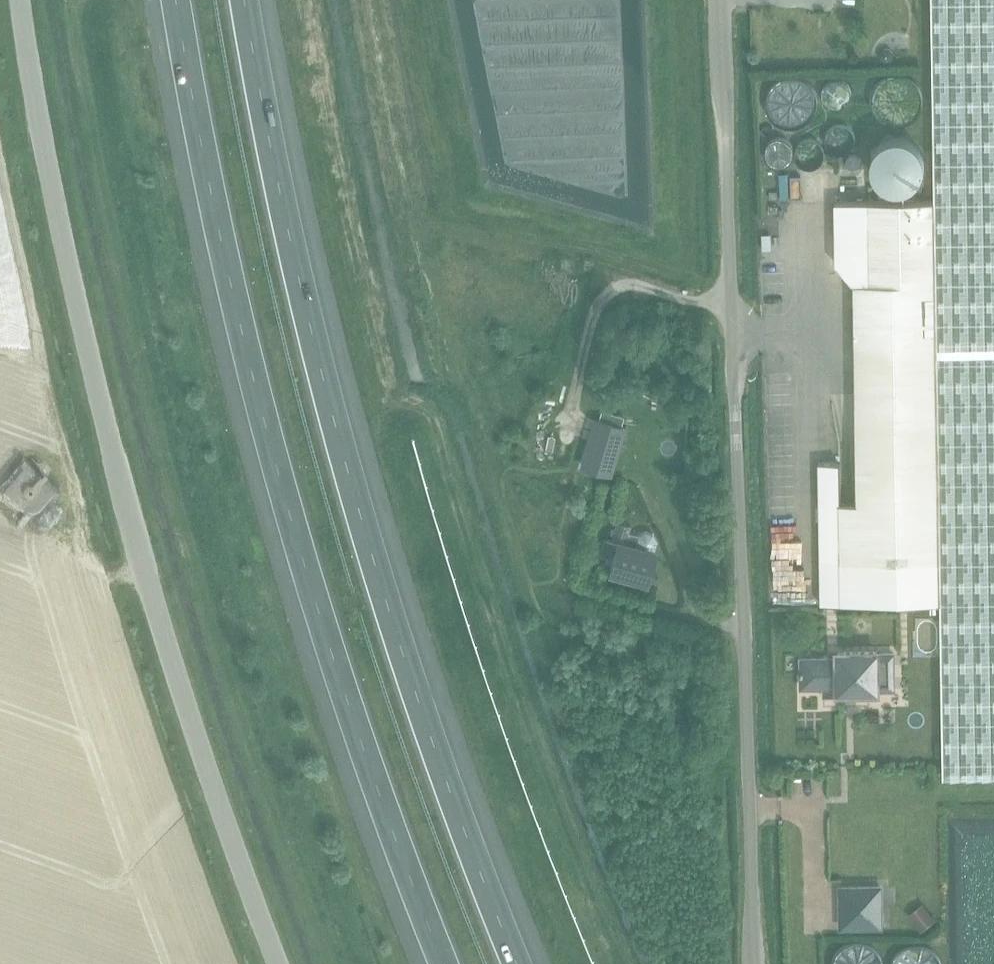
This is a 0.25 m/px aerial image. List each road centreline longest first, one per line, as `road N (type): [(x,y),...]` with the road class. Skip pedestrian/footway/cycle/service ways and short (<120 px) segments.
road 1 (motorway): [(517,963),(398,638),(333,426),(246,0)]
road 2 (motorway): [(176,0),(270,453),(331,658),(446,963)]
road 3 (unclassified): [(278,963),(137,550),(59,212),(22,0)]
road 4 (unclassified): [(756,963),(721,0)]

